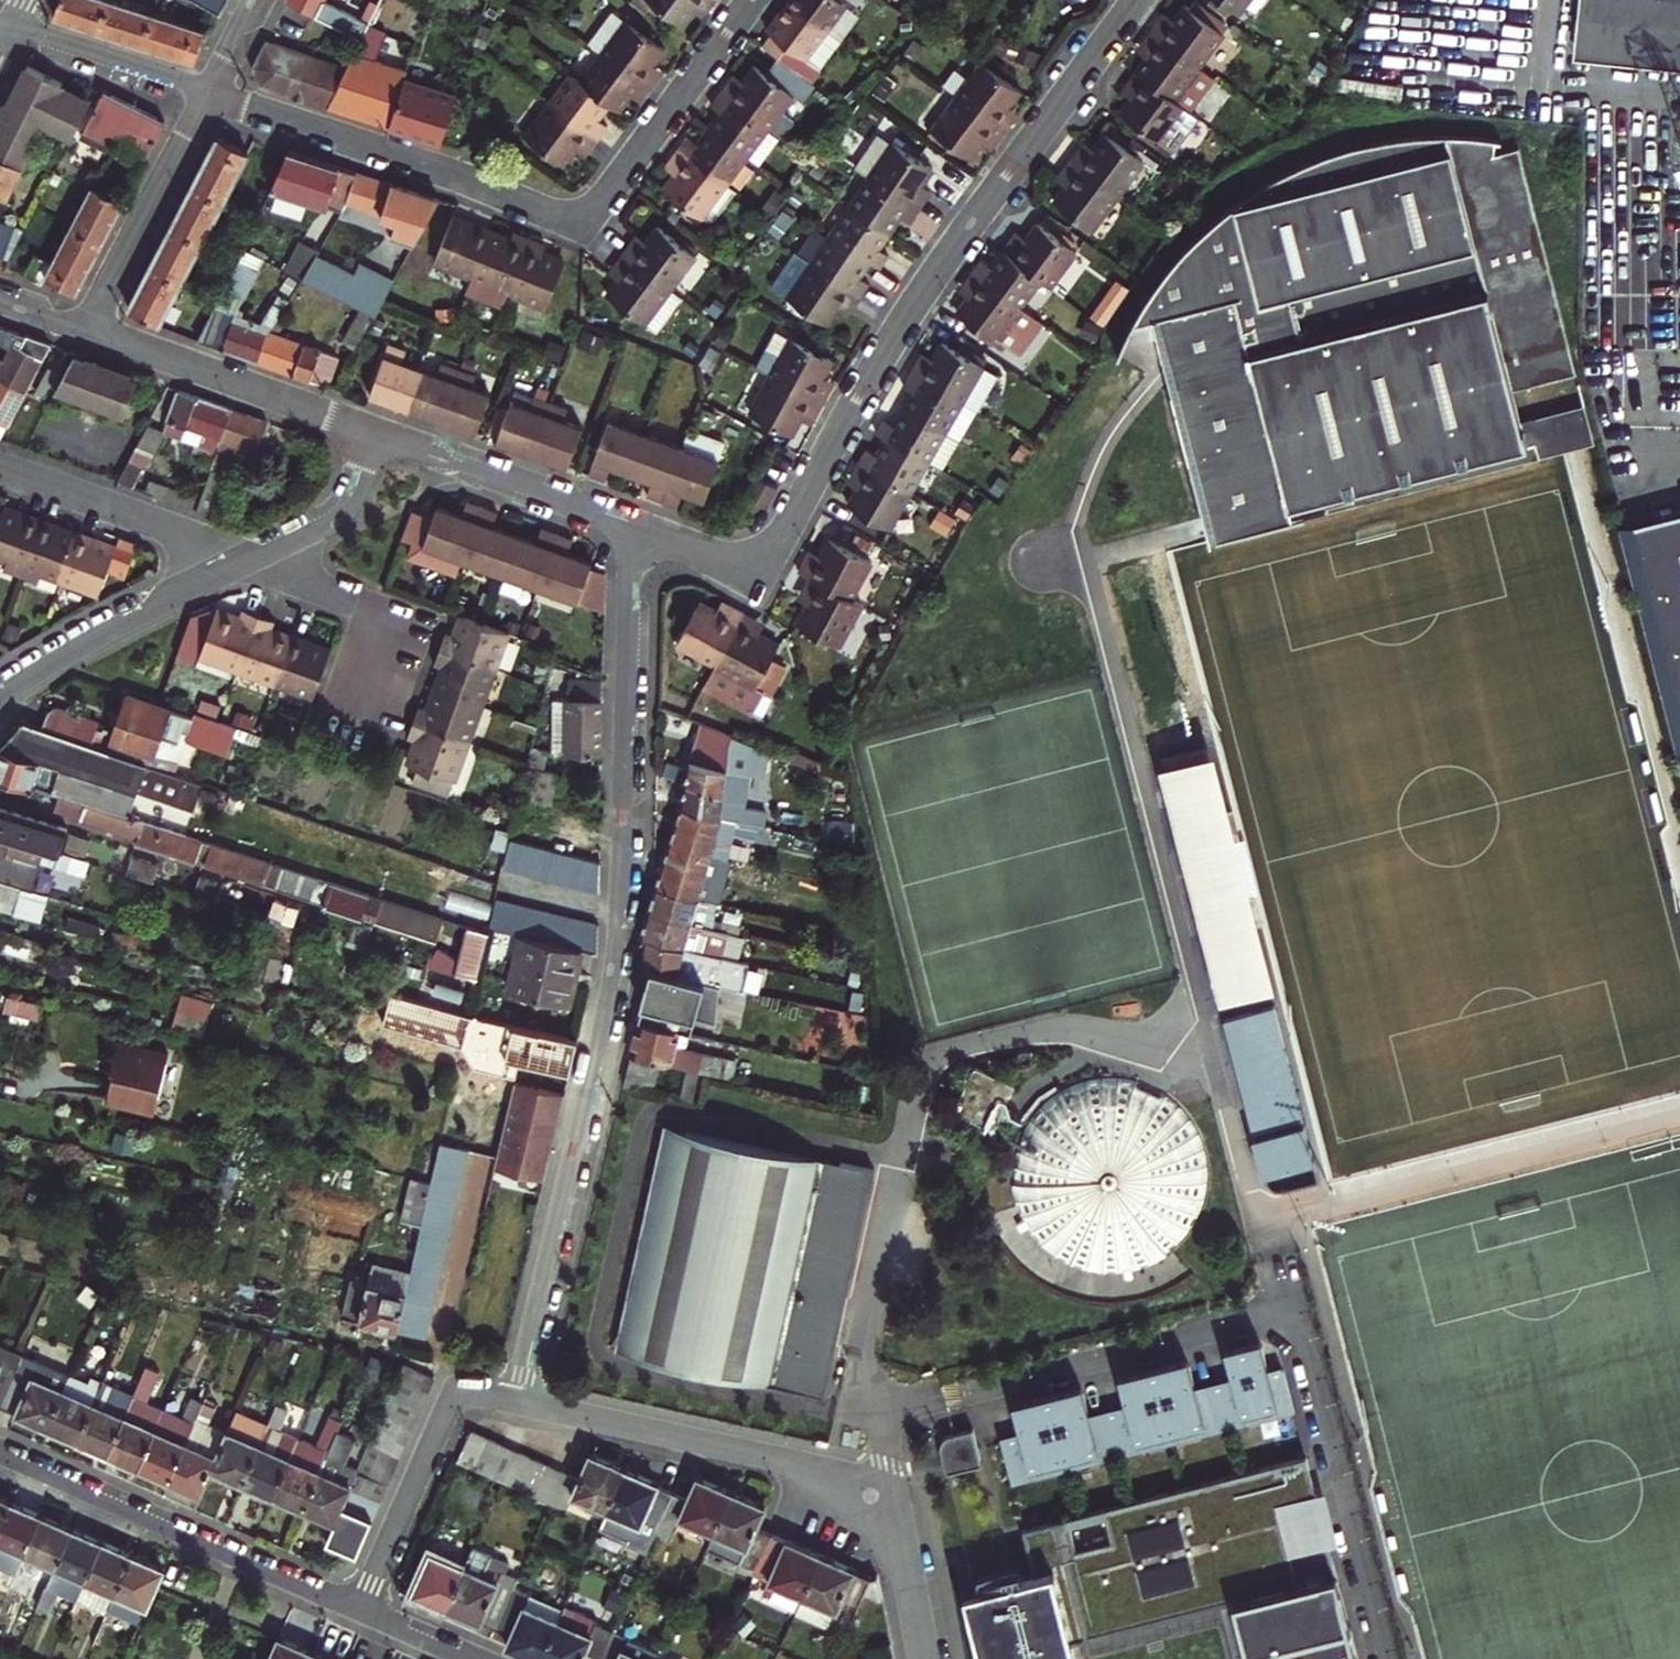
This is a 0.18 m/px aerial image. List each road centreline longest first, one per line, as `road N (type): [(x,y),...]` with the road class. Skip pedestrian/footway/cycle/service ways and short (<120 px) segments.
road 1 (residential): [(644,532),(628,577),(615,965),(512,1400)]
road 2 (residential): [(644,532),(727,560),(771,553),(919,294),(1136,0)]
road 3 (residential): [(748,0),(577,223),(208,94)]
road 4 (residential): [(0,1455),(358,1612)]
road 5 (residential): [(512,1400),(768,1455),(846,1496)]
road 6 (residential): [(93,333),(380,436)]
road 7 (residential): [(358,1612),(460,1390),(512,1400)]
road 8 (residential): [(380,436),(644,532)]
road 9 (residential): [(0,696),(245,562)]
road 10 (residential): [(208,94),(93,333)]
road 11 (residential): [(0,474),(245,562)]
road 12 (residential): [(245,562),(389,619),(369,672)]
road 13 (residential): [(208,94),(8,32)]
road 14 (residential): [(245,562),(347,509),(380,436)]
road 15 (residential): [(906,1558),(889,1484),(858,1474),(846,1496)]

